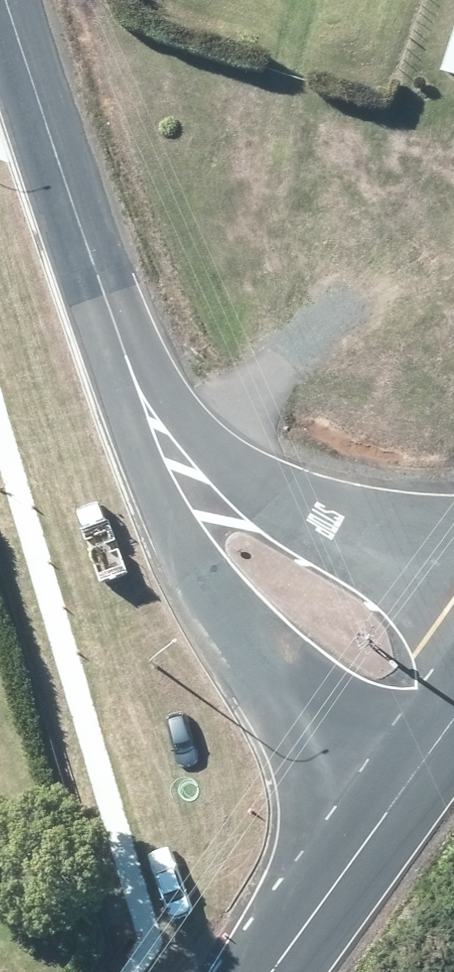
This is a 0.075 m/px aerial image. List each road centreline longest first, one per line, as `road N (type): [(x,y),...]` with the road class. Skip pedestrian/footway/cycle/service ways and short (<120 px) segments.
road 1 (unclassified): [(380,827),(312,725),(225,620),(102,362)]
road 2 (unclassified): [(102,362),(206,453),(293,502),(453,559)]
road 3 (unclassified): [(0,32),(102,362)]
road 4 (tertiary): [(380,827),(276,971)]
road 5 (tertiary): [(453,723),(380,827)]

